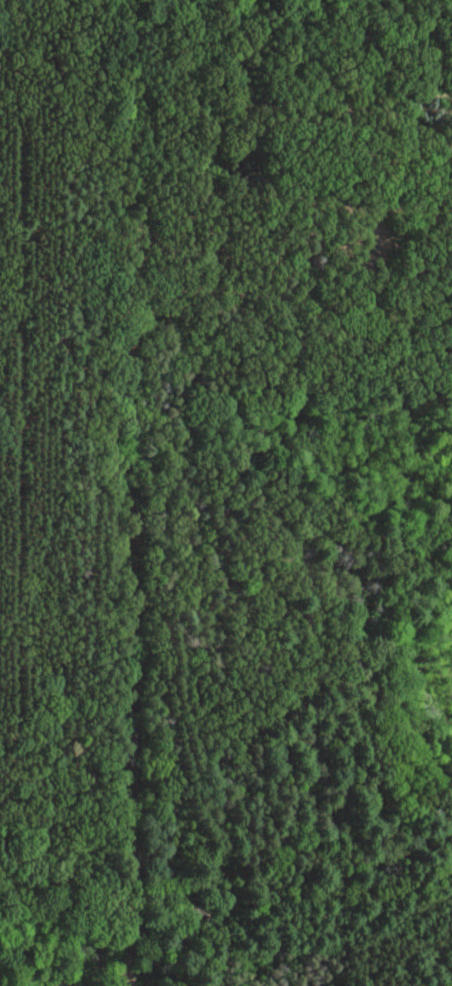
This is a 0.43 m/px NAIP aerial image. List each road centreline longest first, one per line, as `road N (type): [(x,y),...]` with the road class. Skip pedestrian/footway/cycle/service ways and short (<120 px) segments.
road 1 (residential): [(125,985),(128,284)]
road 2 (residential): [(124,850),(177,843),(277,895),(451,892)]
road 3 (residential): [(128,284),(129,0)]

